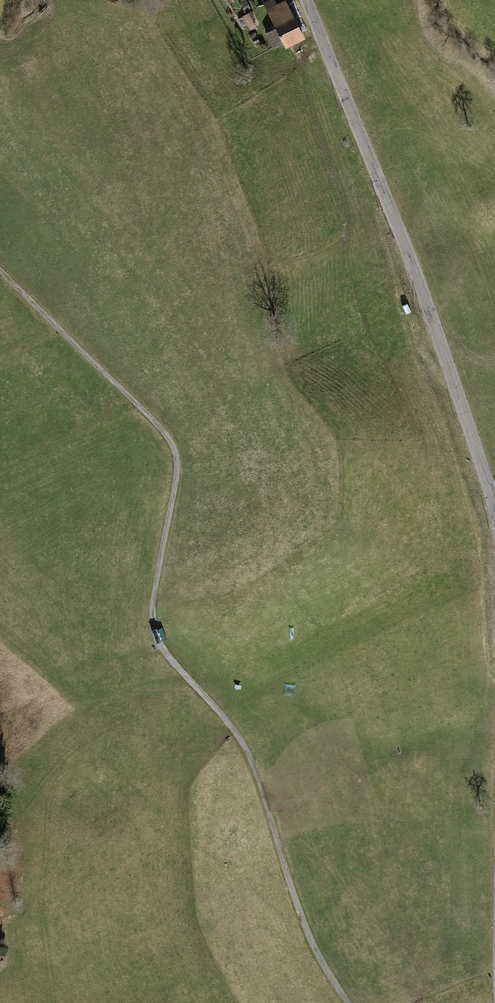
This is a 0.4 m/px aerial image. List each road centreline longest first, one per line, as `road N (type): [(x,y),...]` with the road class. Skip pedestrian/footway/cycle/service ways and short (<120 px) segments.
road 1 (track): [(350,1002),(299,906),(251,758),(161,647),(152,617),(179,473),(168,436),(0,271)]
road 2 (tertiary): [(306,0),(422,289),(494,511)]

